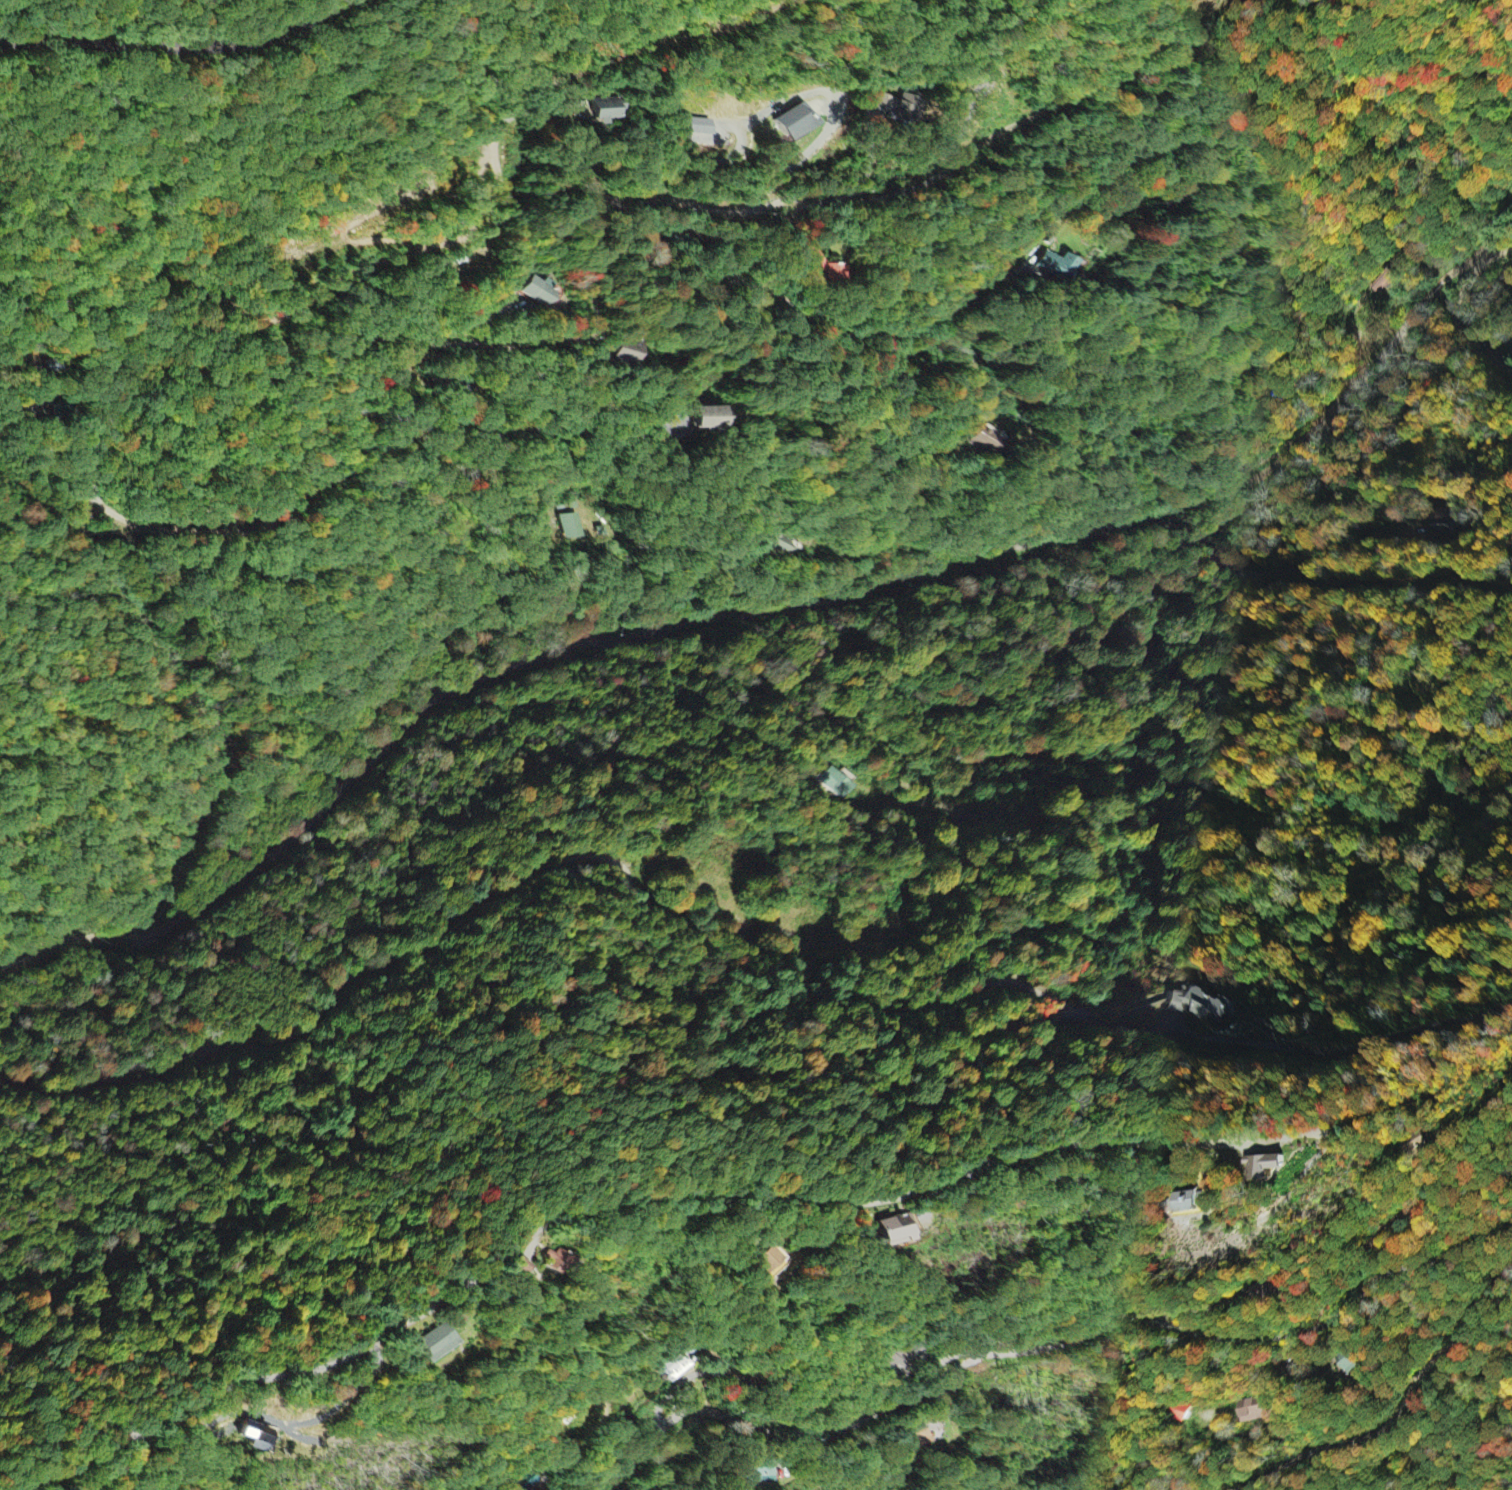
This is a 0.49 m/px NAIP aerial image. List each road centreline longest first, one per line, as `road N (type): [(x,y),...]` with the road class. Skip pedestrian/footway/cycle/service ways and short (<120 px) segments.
road 1 (residential): [(0,1096),(158,1077),(223,1038),(262,996),(394,903),(516,836),(545,831),(626,895),(713,932),(808,949),(889,949),(959,929),(1027,895),(1094,899),(1155,912),(1371,990),(1511,995)]
road 2 (residential): [(1247,1148),(1058,1145),(907,1194),(702,1194),(588,1210),(536,1231),(346,1359),(220,1392),(28,1489)]
road 3 (residential): [(498,589),(565,615),(787,649),(946,707),(990,707),(1044,693),(1145,713),(1297,670),(1511,694)]
road 4 (residential): [(605,1489),(693,1411),(762,1432),(808,1434),(870,1418),(958,1356),(1062,1347),(1133,1310),(1216,1338),(1282,1337),(1338,1315),(1381,1274),(1511,1232)]
road 5 (residential): [(1205,90),(978,172),(814,194),(745,178),(569,178),(544,194),(515,288),(493,301),(453,293)]
road 6 (residential): [(54,952),(376,667),(498,589),(632,561)]
road 7 (residential): [(453,293),(402,310),(326,307),(276,323),(257,360),(251,408),(213,480),(125,524),(0,503)]
road 8 (residential): [(745,178),(692,253),(717,275),(808,316),(846,323),(915,310),(1003,266),(1057,222)]
road 9 (residential): [(1308,417),(1243,504),(1229,546),(1260,560),(1511,582)]
road 10 (residential): [(0,589),(93,665),(93,785),(54,952)]
road 11 (residential): [(1511,1278),(1470,1337),(1424,1366),(1389,1427),(1357,1443),(1308,1451),(1244,1489)]
road 12 (tertiary): [(0,40),(229,45),(310,22),(344,0)]
road 13 (residential): [(1511,207),(1465,228),(1308,417)]
road 14 (residential): [(453,293),(481,247),(481,200),(465,162),(471,96)]
road 15 (residential): [(1465,228),(1462,267),(1511,354)]

